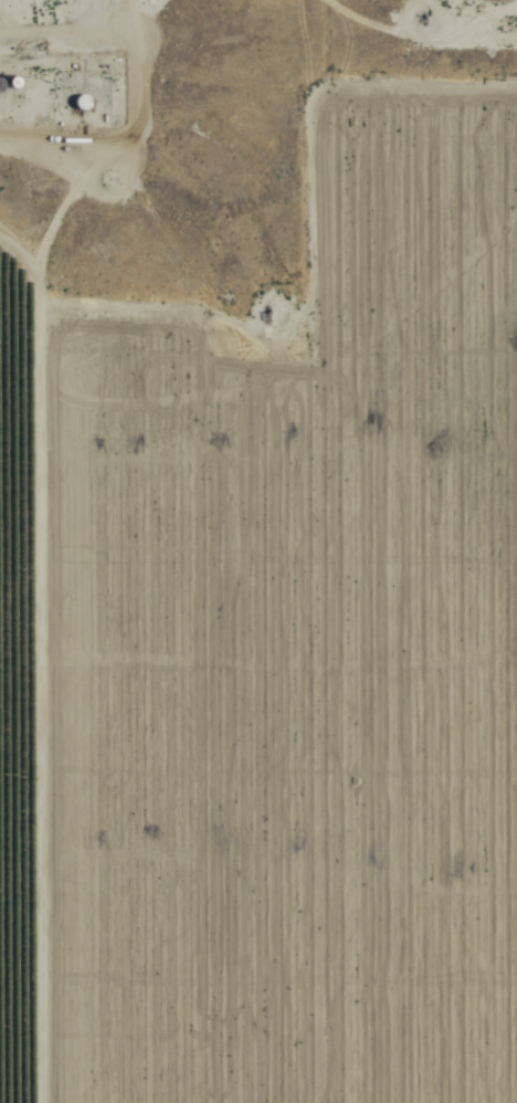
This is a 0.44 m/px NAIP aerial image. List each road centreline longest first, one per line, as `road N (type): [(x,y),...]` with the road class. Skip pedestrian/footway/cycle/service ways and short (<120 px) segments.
road 1 (residential): [(9,471),(516,461)]
road 2 (residential): [(0,723),(3,1102)]
road 3 (residential): [(0,231),(9,471),(0,586)]

